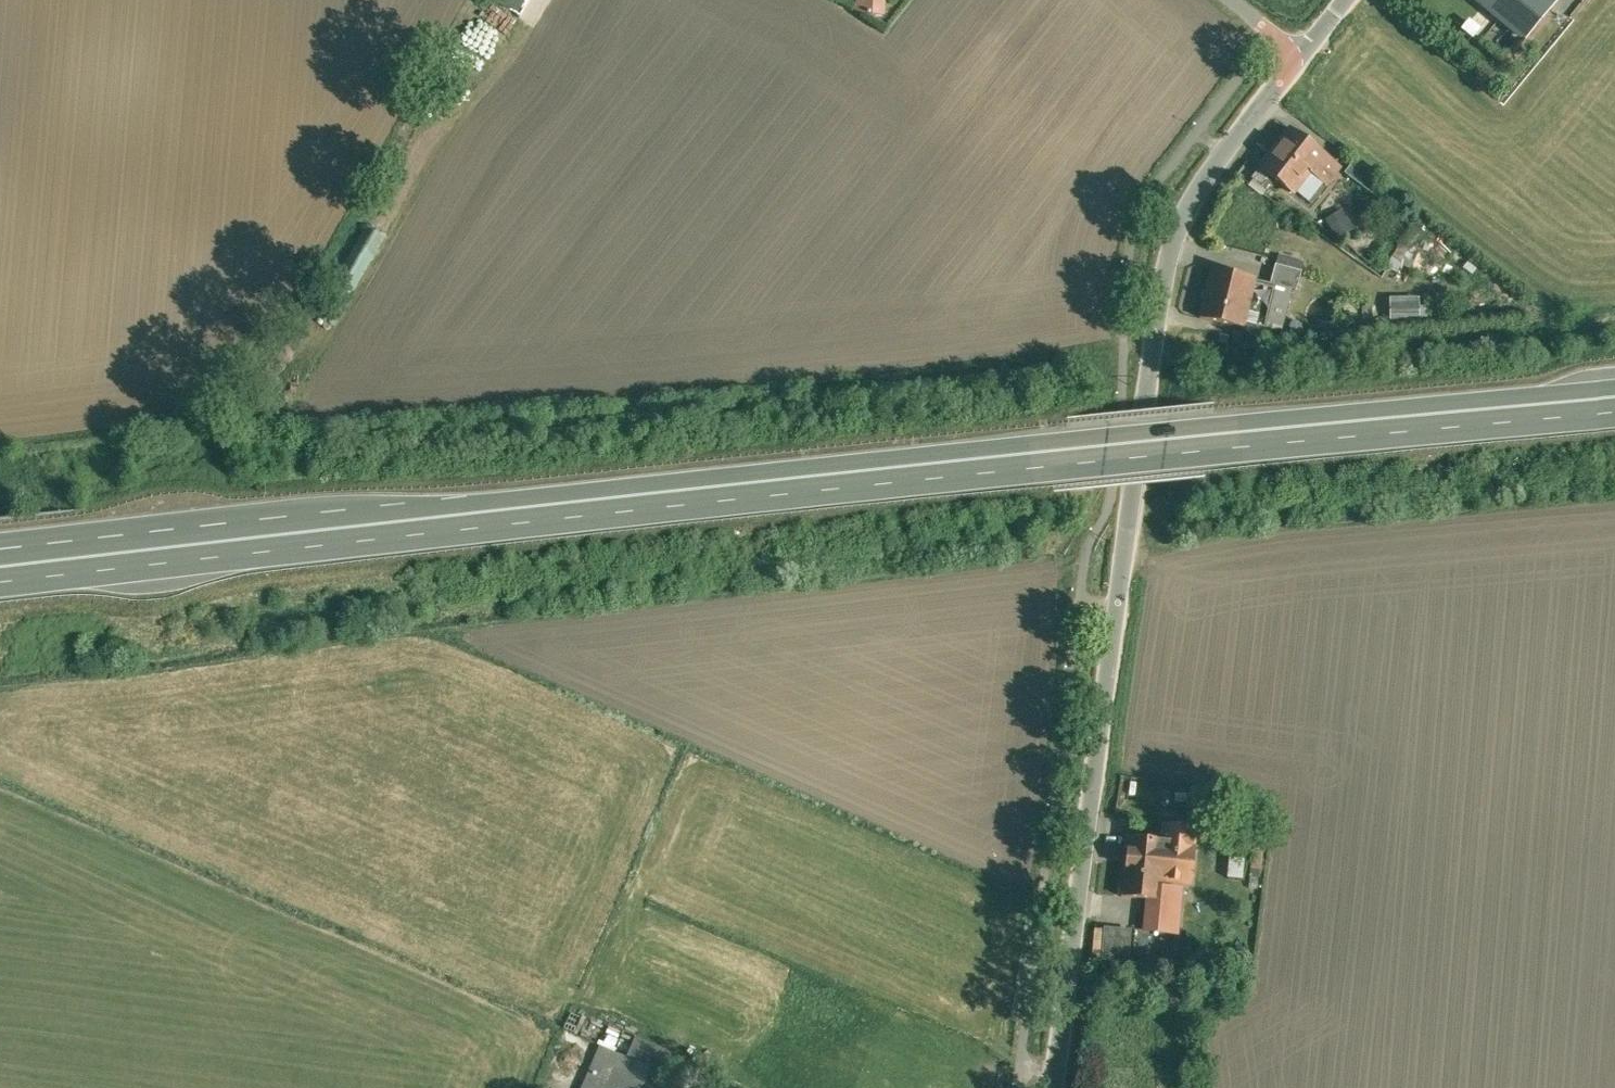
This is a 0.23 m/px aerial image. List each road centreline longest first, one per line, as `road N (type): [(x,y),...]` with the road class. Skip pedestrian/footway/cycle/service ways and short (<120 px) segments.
road 1 (trunk): [(0,571),(388,523),(1614,402)]
road 2 (unclassified): [(1048,1087),(1160,281),(1202,182),(1300,57)]

